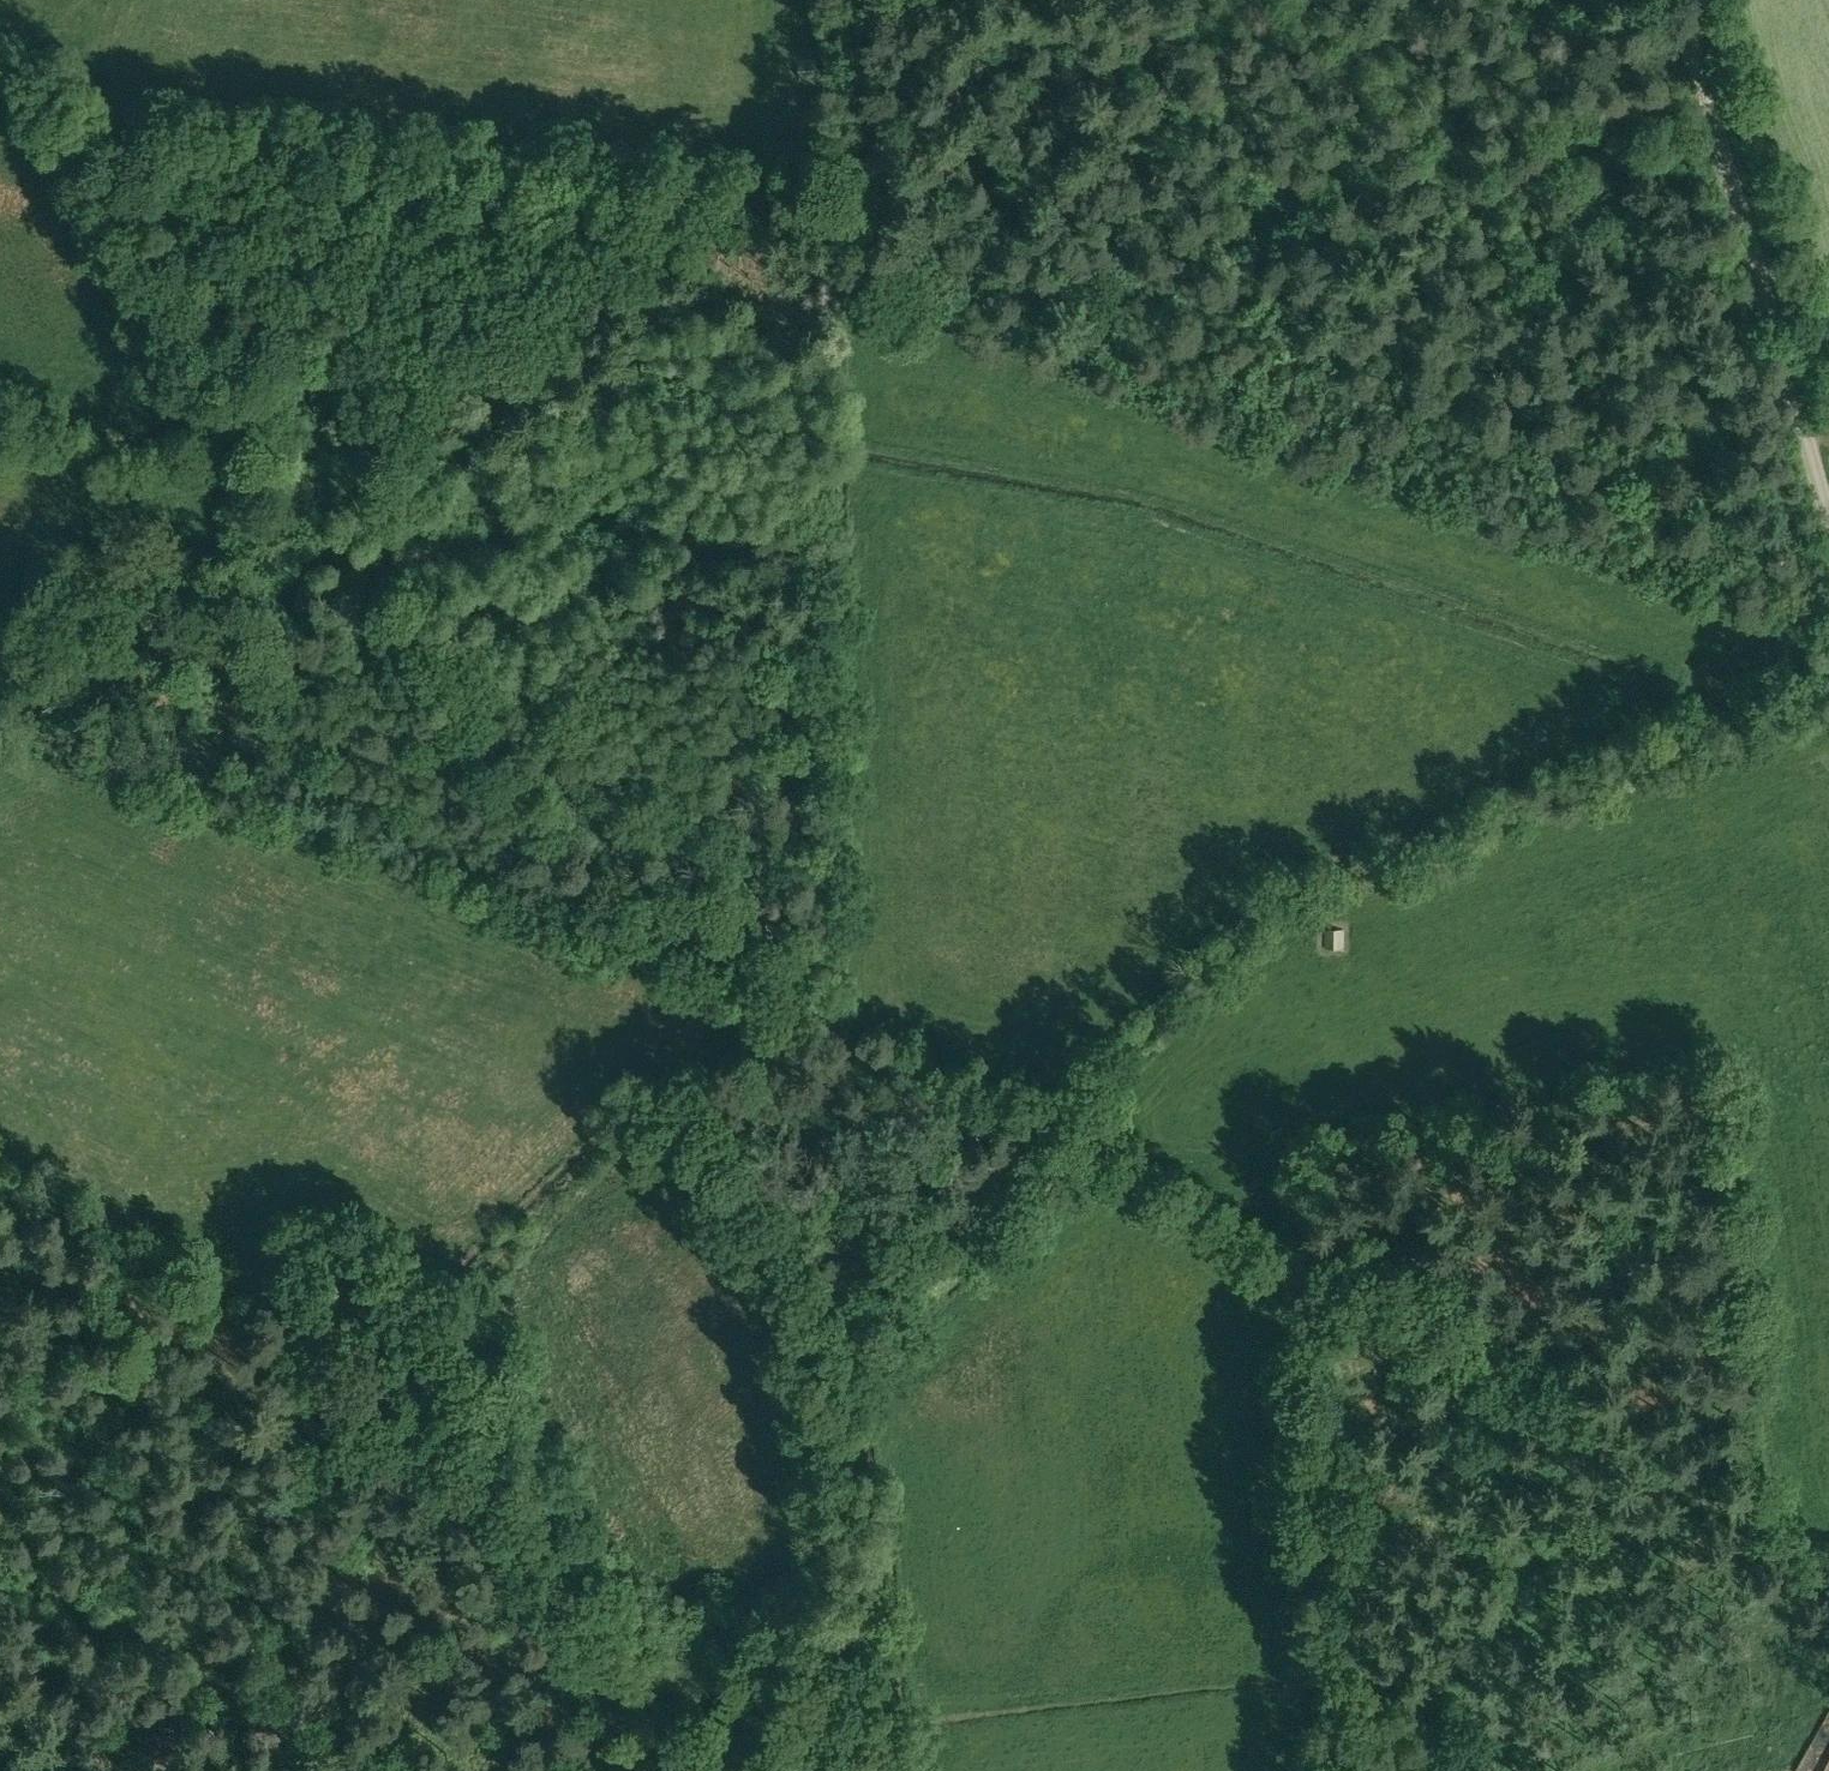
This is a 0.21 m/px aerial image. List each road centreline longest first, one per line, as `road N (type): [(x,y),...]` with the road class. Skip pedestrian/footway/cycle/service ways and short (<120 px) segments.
road 1 (unclassified): [(1828,524),(1678,0)]
road 2 (track): [(886,0),(894,175)]

